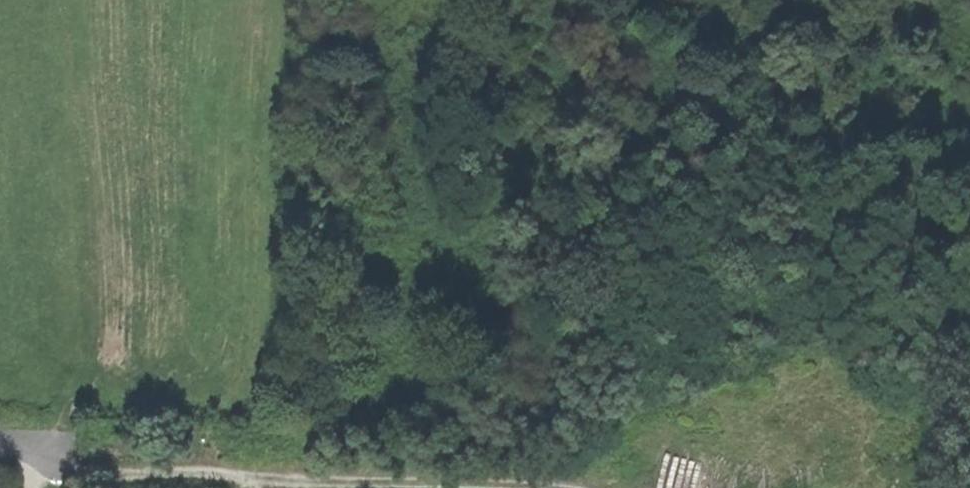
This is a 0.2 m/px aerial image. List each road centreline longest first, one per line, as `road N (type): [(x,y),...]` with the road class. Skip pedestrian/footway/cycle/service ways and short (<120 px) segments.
road 1 (track): [(567,487),(82,472),(45,446)]

